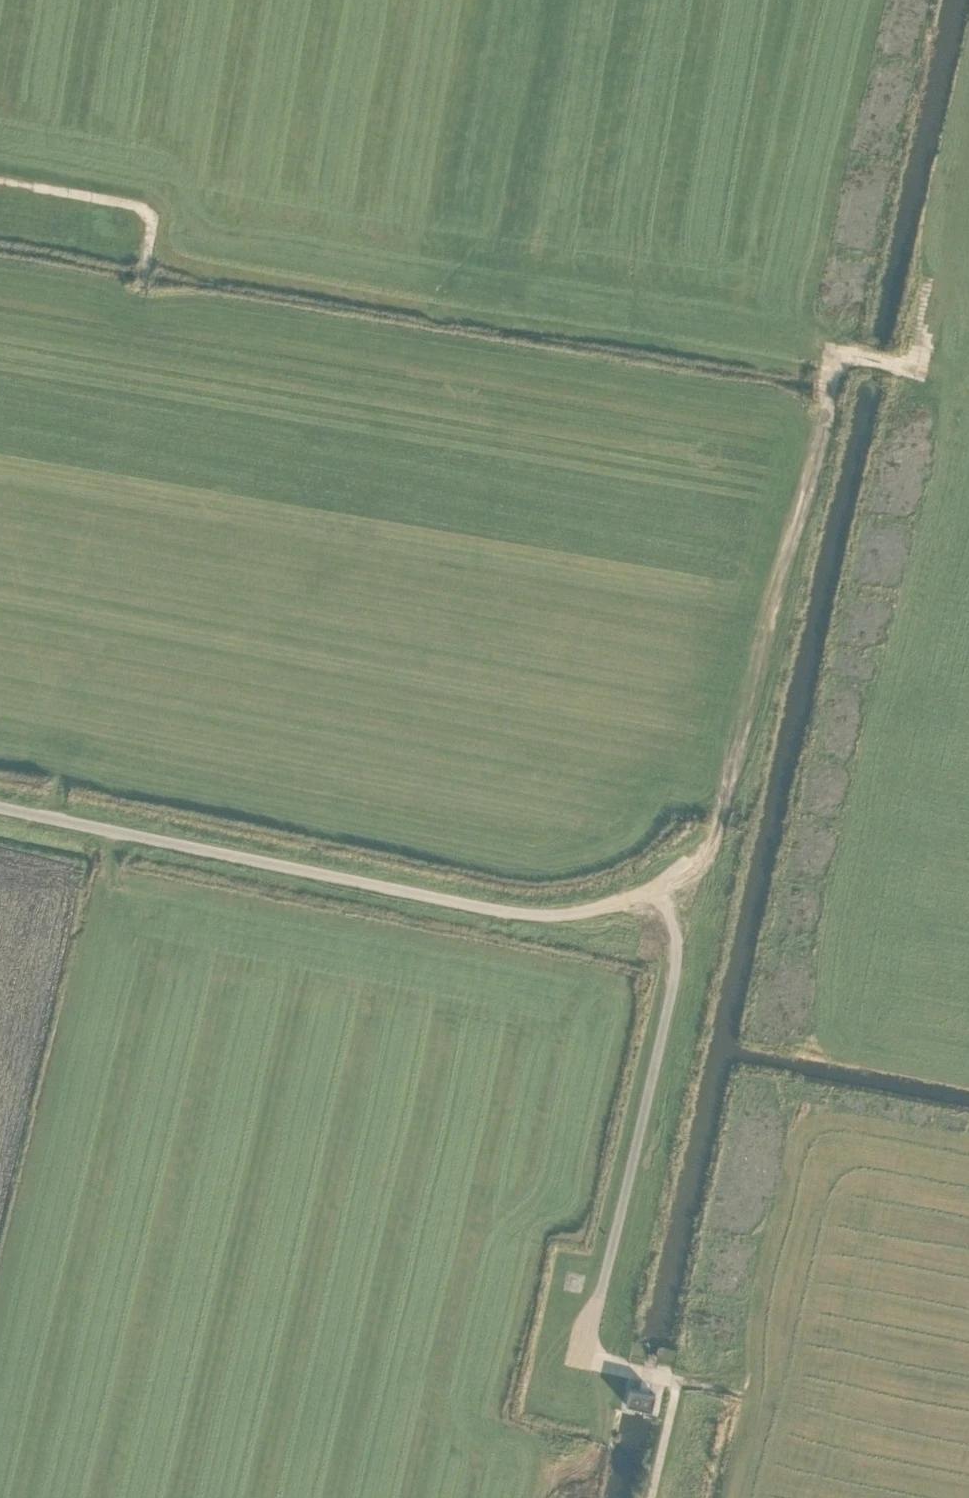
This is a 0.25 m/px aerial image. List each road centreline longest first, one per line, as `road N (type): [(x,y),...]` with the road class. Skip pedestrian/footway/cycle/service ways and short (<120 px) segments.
road 1 (unclassified): [(650,890),(557,912),(513,910),(0,806)]
road 2 (unclassified): [(650,890),(675,940),(673,977),(585,1360),(677,1383)]

